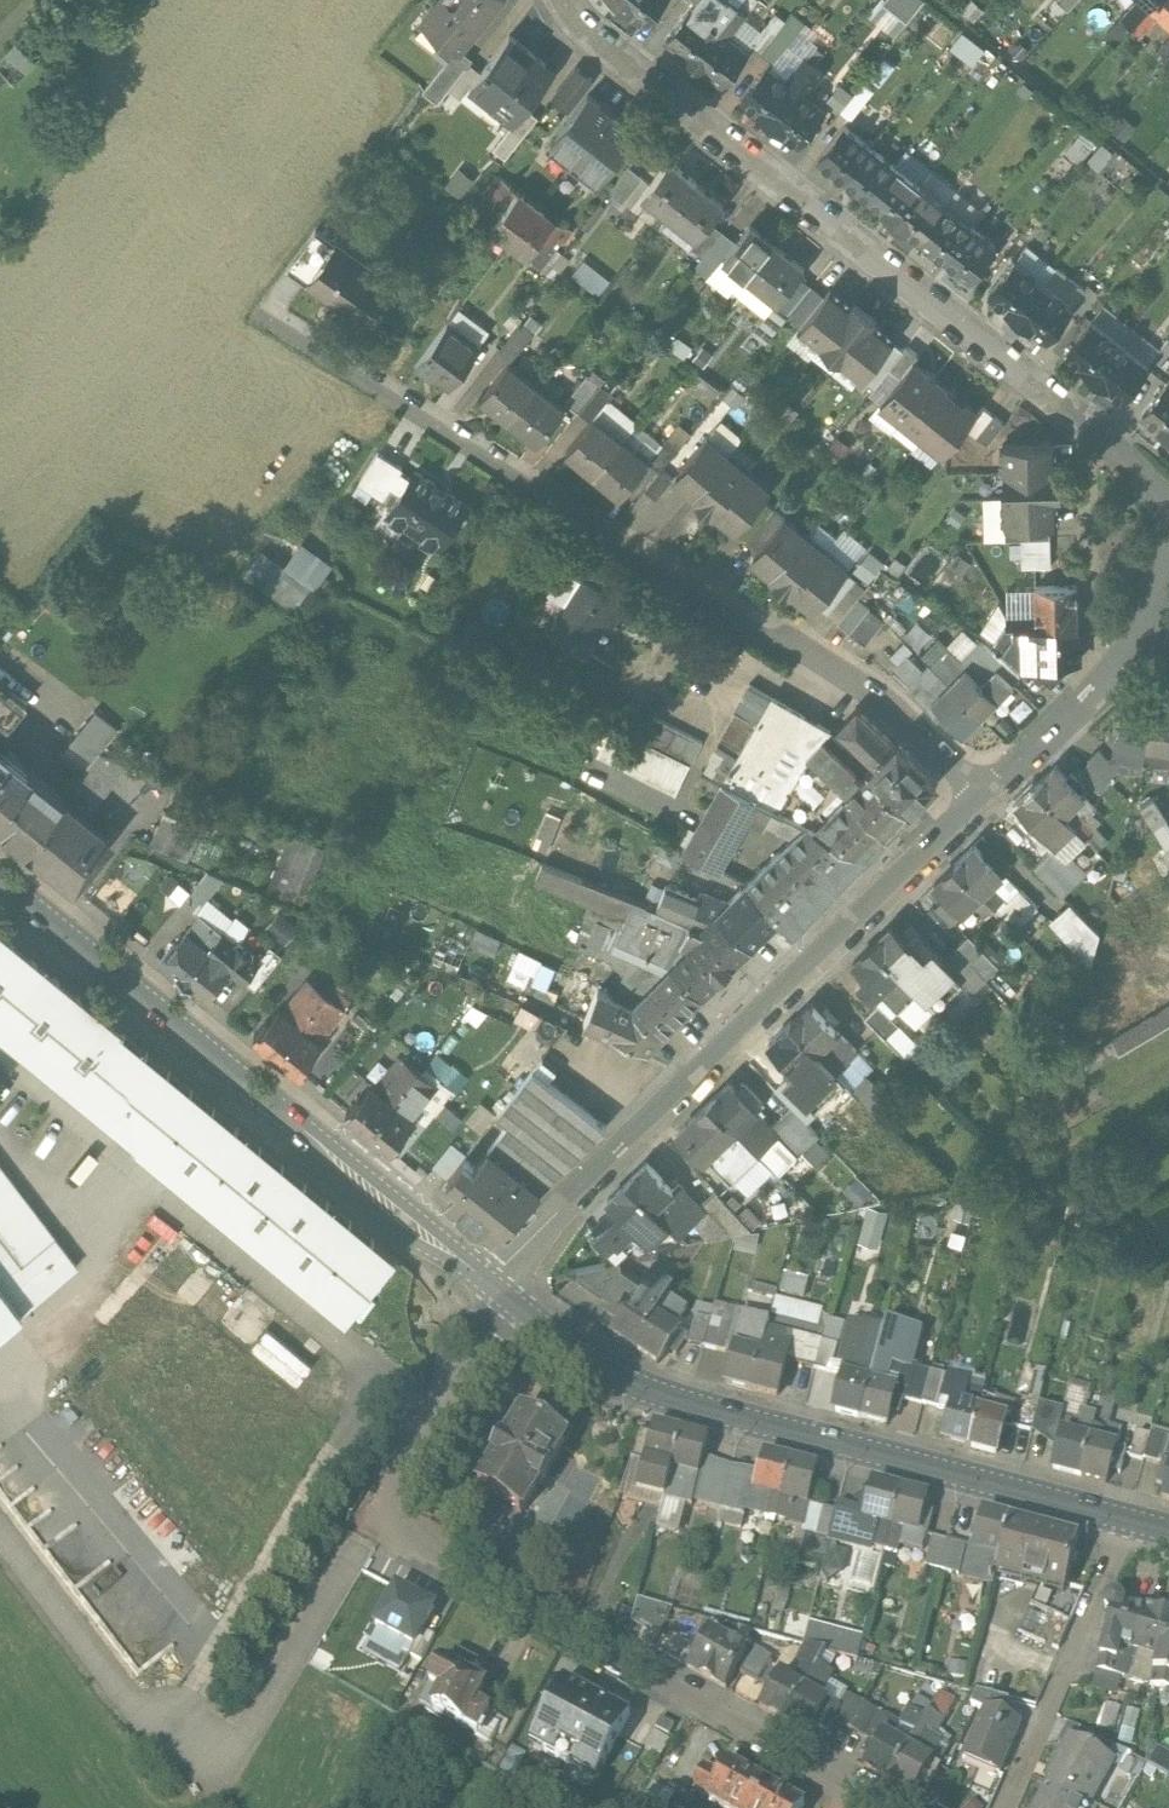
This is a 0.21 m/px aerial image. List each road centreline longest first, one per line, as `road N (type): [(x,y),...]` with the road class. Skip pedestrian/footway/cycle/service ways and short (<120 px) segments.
road 1 (residential): [(1000,793),(887,701),(265,310)]
road 2 (residential): [(491,1298),(540,1240),(1000,793)]
road 3 (residential): [(1102,441),(605,49),(558,0)]
road 4 (tertiary): [(491,1298),(577,1364),(661,1404),(1133,1521)]
road 5 (tertiary): [(0,896),(491,1298)]
road 6 (residential): [(895,1807),(373,1514)]
road 7 (residential): [(1004,1807),(1133,1521)]
road 8 (residential): [(1102,441),(1088,479),(1103,693)]
road 9 (residential): [(373,1514),(491,1298)]
road 10 (residential): [(1000,793),(1103,693)]

